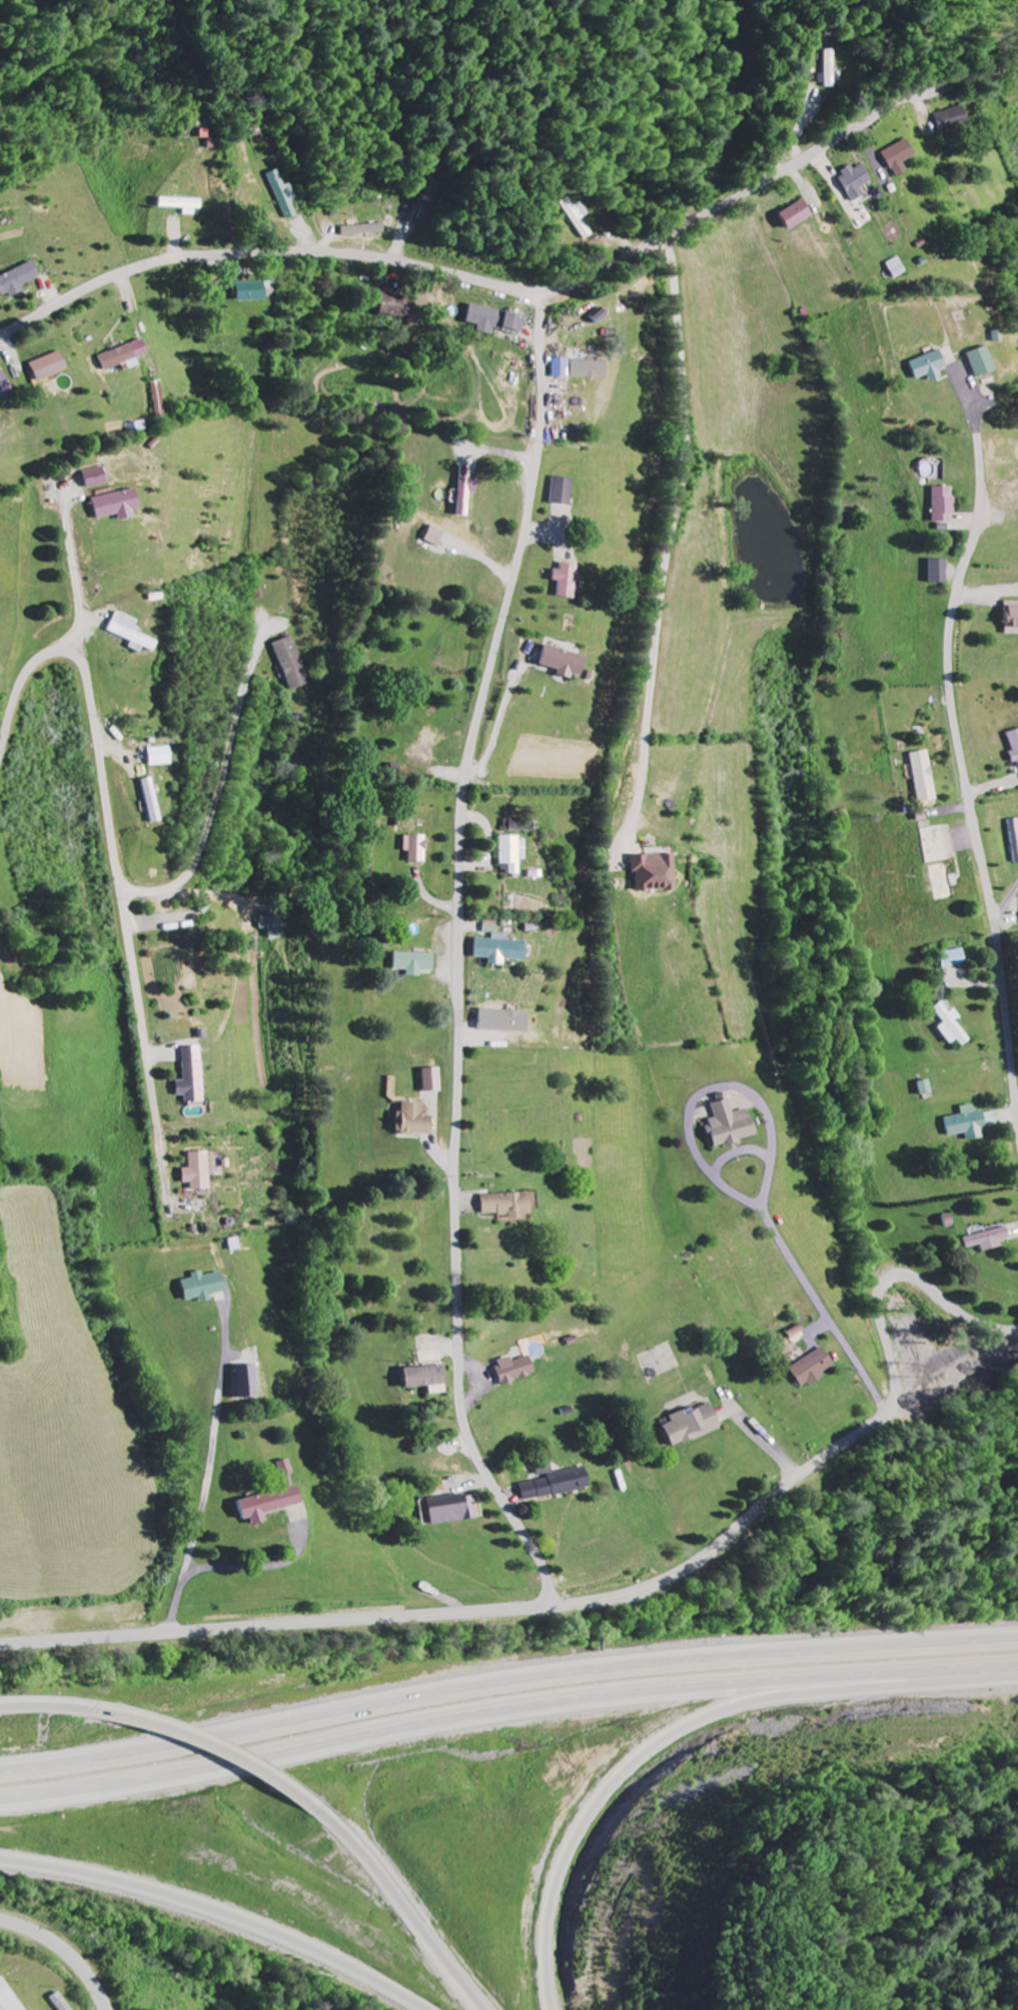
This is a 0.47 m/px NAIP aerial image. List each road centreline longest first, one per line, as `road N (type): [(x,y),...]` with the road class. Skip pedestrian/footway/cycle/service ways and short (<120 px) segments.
road 1 (residential): [(538,292),(534,467),(462,808),(455,1215),(465,1422),(481,1466),(537,1559),(545,1605)]
road 2 (residential): [(1017,66),(909,96),(617,264),(549,291),(331,253),(202,255),(131,268),(0,334)]
road 3 (motorway): [(0,1801),(628,1697),(1017,1668)]
road 4 (motorway): [(1017,1635),(562,1672),(0,1767)]
road 5 (residential): [(1017,1108),(949,682),(951,614),(979,509),(974,402)]
road 6 (residential): [(0,1642),(577,1602),(638,1588),(698,1558)]
road 7 (motorway): [(553,2009),(547,1928),(583,1822),(621,1774),(671,1733),(719,1708),(809,1681)]
road 8 (motorway): [(0,1859),(196,1904),(316,1952),(423,2009)]
road 9 (residential): [(881,1416),(793,1260),(720,1081)]
road 10 (residential): [(696,1084),(745,1067),(765,1042),(758,1016),(733,993),(698,987),(669,1001),(660,1052),(696,1084)]
road 11 (residential): [(881,1416),(896,1388),(880,1300),(898,1275),(923,1280),(970,1317),(1017,1330)]
road 12 (trunk): [(474,2009),(381,1882),(309,1807)]
road 13 (residential): [(698,1558),(881,1416)]
road 14 (motorway): [(309,1807),(208,1742),(101,1711)]
road 15 (residential): [(695,218),(688,115),(694,0)]
road 16 (secondary): [(0,1921),(42,1936),(70,1957),(103,2009)]

